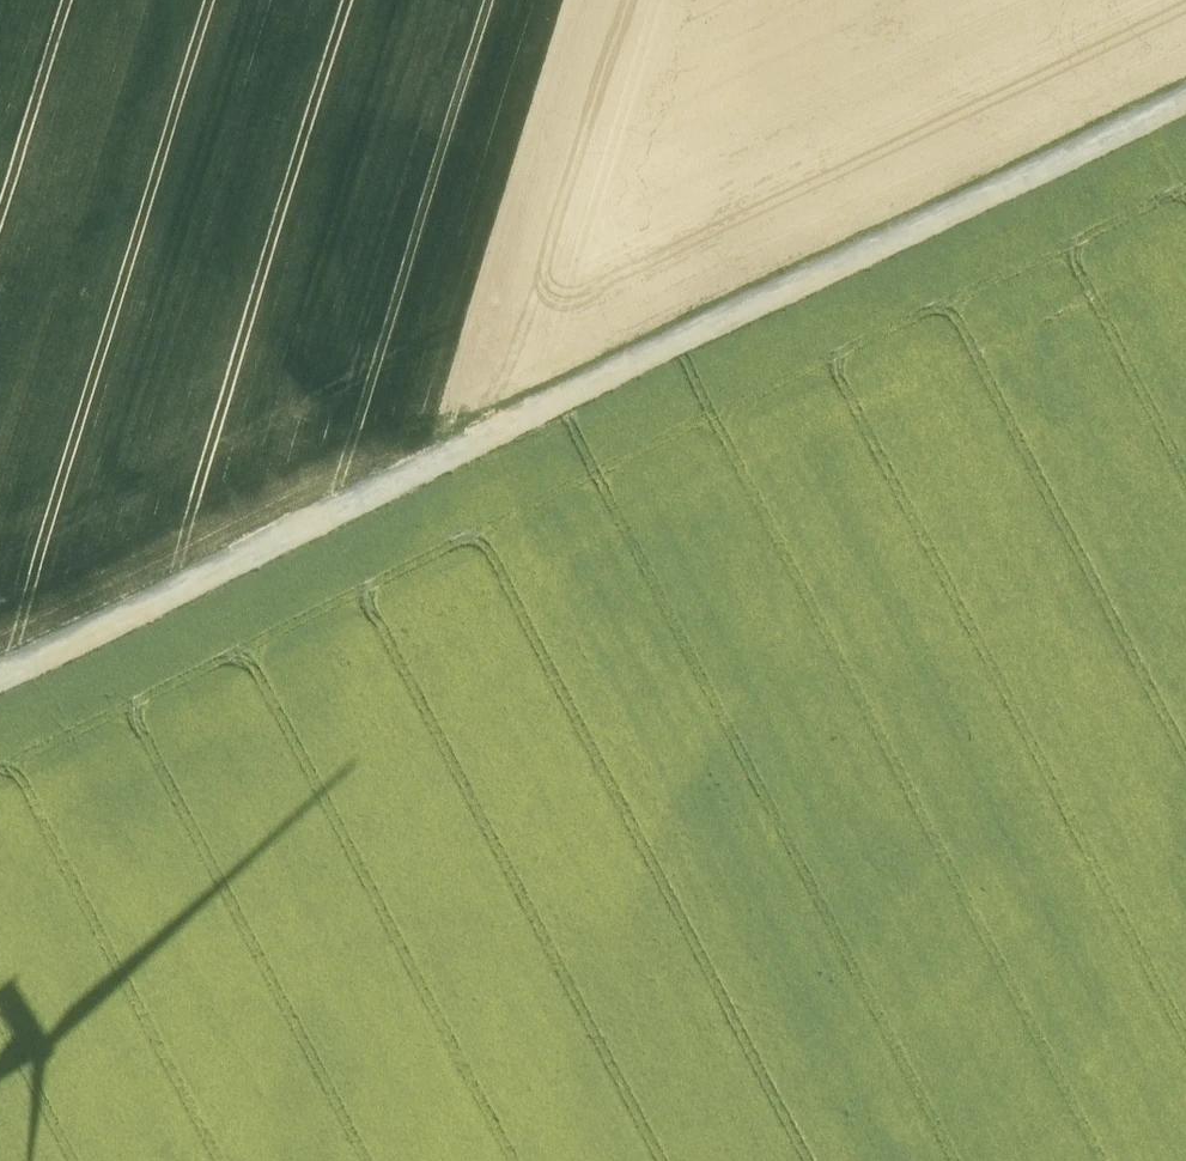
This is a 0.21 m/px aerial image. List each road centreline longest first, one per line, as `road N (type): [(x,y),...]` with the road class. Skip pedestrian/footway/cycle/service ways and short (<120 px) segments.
road 1 (track): [(1185,51),(0,654)]

